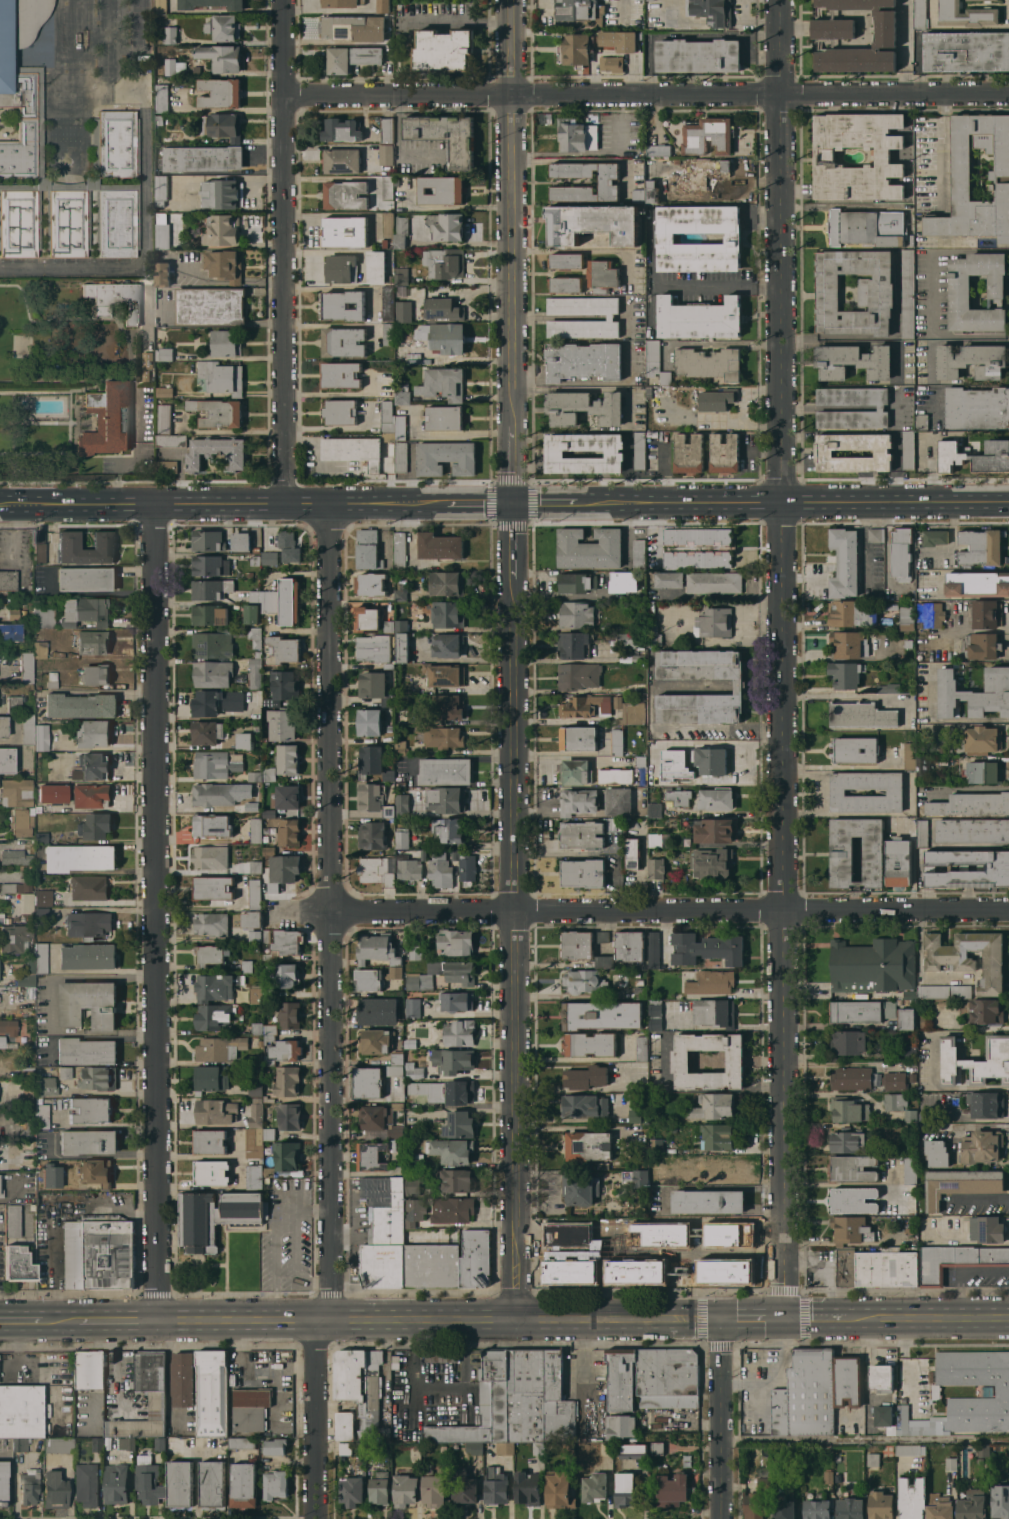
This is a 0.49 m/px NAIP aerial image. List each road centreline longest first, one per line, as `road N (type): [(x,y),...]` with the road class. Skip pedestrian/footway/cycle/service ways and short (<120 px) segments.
road 1 (tertiary): [(510,0),(510,1320)]
road 2 (residential): [(778,0),(783,1319)]
road 3 (residential): [(327,504),(330,1320)]
road 4 (residential): [(154,505),(156,1320)]
road 5 (residential): [(1008,910),(271,912)]
road 6 (residential): [(1008,92),(282,95)]
road 7 (secondary): [(722,1319),(156,1320)]
road 8 (residential): [(281,0),(284,504)]
road 9 (secondary): [(0,504),(446,503)]
road 10 (secondary): [(1008,502),(579,503)]
road 11 (tertiary): [(722,1319),(723,1518)]
road 12 (residential): [(317,1320),(316,1518)]
road 13 (secondary): [(1008,1319),(856,1319)]

